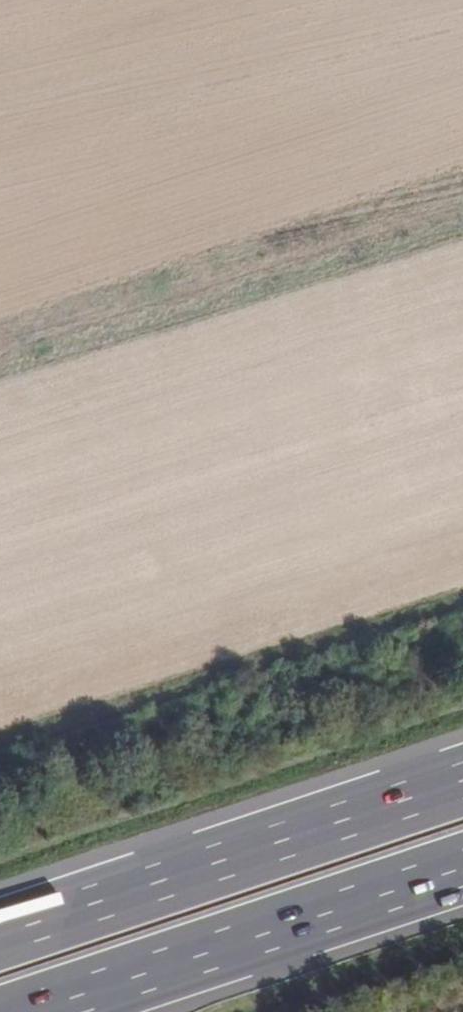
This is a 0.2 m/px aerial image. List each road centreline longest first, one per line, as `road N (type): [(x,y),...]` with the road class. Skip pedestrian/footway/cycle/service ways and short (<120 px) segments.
road 1 (motorway): [(462,780),(0,934)]
road 2 (track): [(0,737),(462,594)]
road 3 (motorway): [(32,1011),(462,869)]

